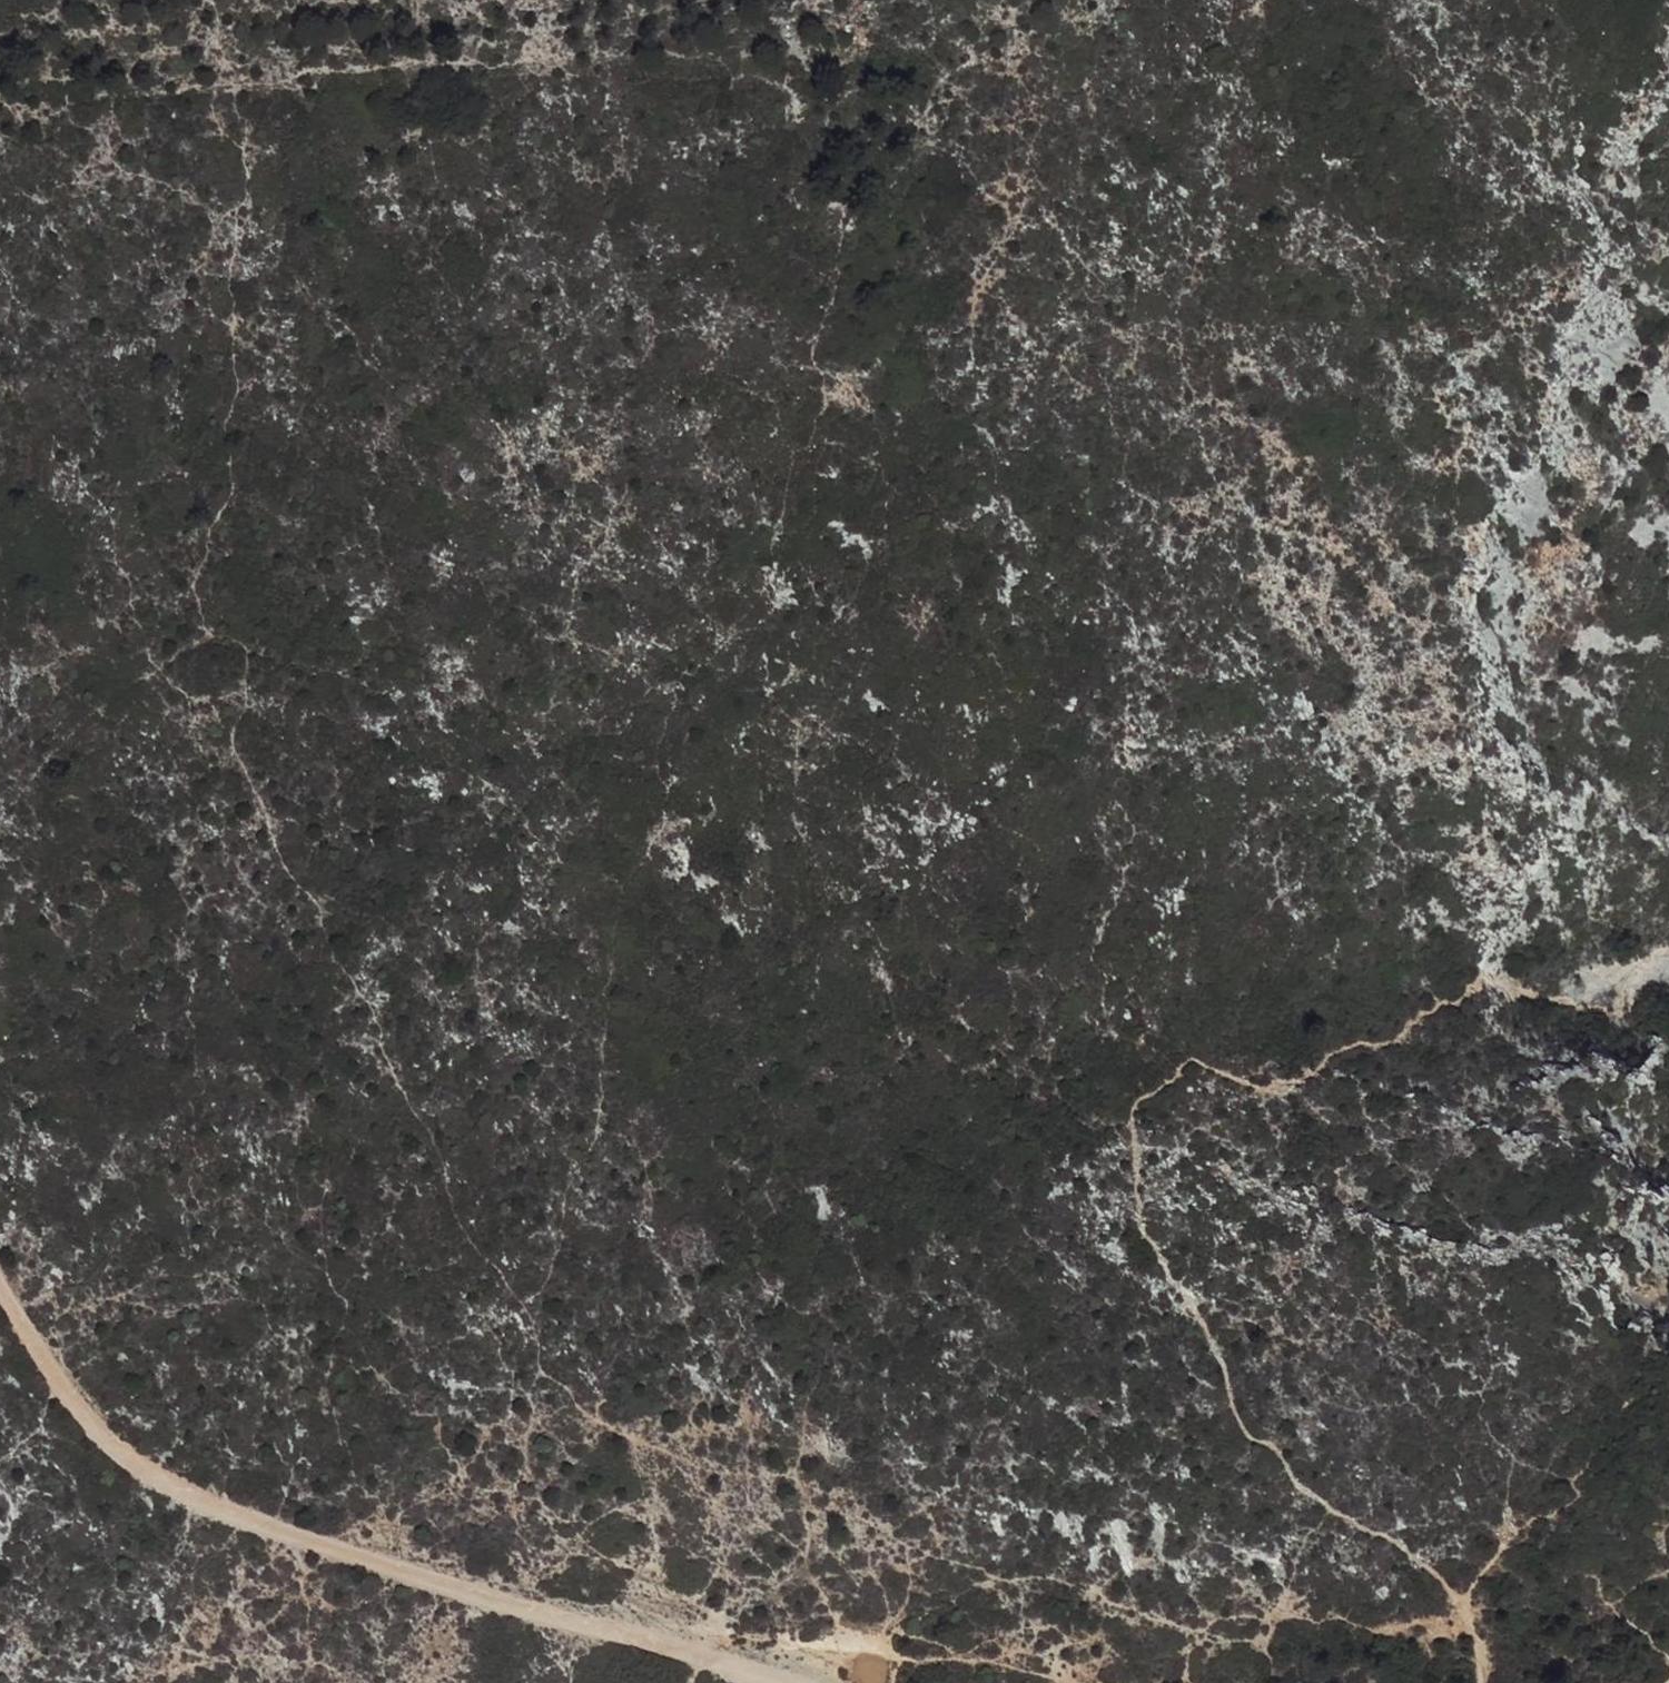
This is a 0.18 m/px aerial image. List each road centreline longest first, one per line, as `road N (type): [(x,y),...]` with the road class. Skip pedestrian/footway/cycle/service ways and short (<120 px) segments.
road 1 (track): [(758,1682),(604,1625),(379,1570),(129,1467),(38,1349),(0,1276)]

